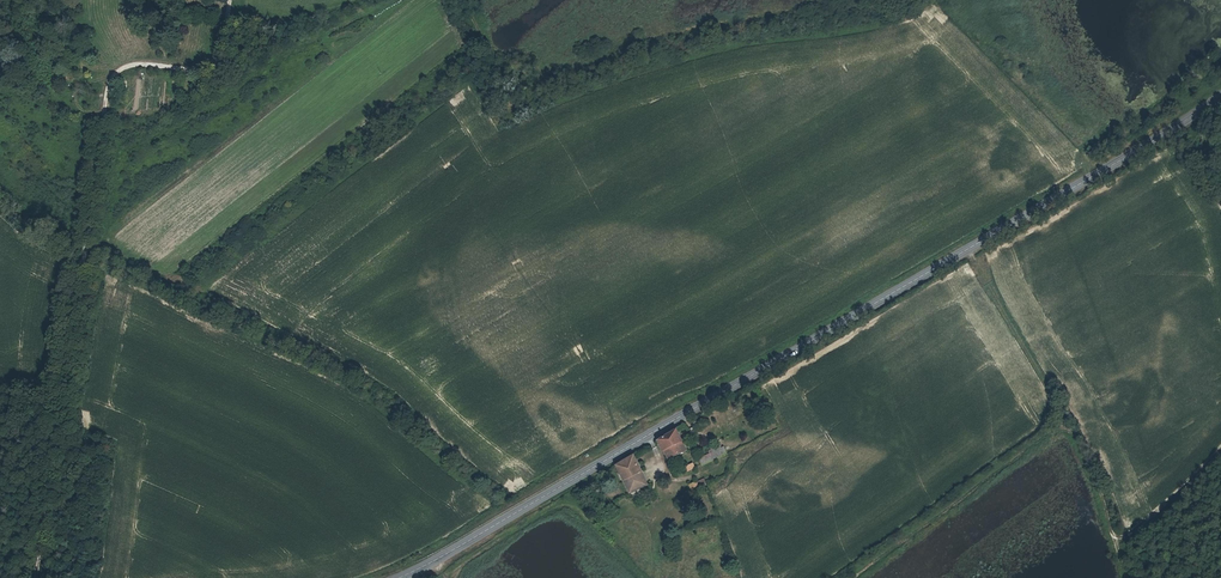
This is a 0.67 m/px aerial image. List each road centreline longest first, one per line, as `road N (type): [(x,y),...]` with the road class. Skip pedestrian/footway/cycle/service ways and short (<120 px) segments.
road 1 (secondary): [(404,577),(1168,132),(1220,92)]
road 2 (track): [(962,252),(1073,417),(1131,577)]
road 3 (track): [(643,577),(585,517),(560,507),(459,568),(456,577)]

